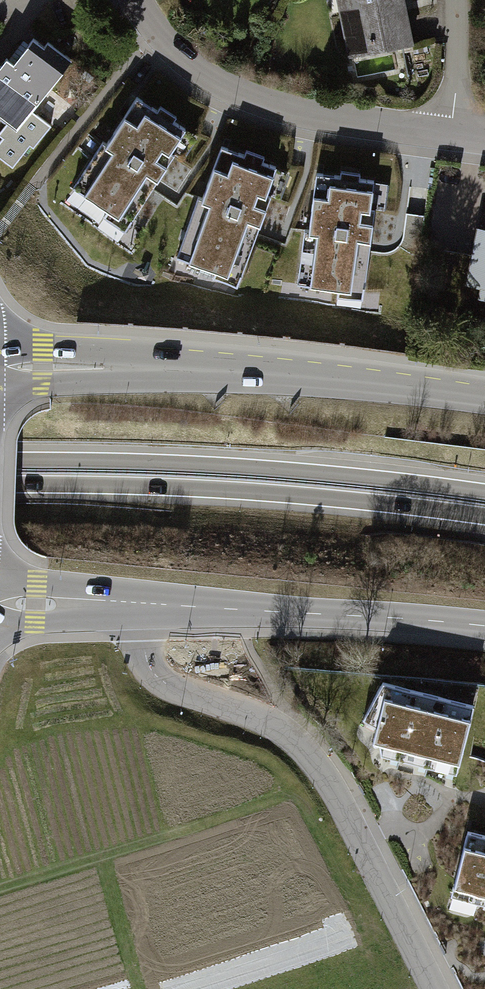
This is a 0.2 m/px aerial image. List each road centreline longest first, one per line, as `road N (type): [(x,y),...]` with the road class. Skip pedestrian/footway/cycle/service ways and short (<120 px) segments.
road 1 (unclassified): [(433,988),(329,777),(297,740),(151,670),(140,606)]
road 2 (secondary): [(484,397),(288,373),(0,363)]
road 3 (trunk): [(484,494),(251,468),(0,461)]
road 4 (trunk): [(0,485),(243,492),(484,517)]
road 5 (residential): [(448,136),(282,112),(175,62),(138,0)]
road 6 (secondary): [(484,629),(140,606)]
road 7 (secondary): [(140,606),(0,602)]
road 8 (residential): [(457,0),(448,136)]

